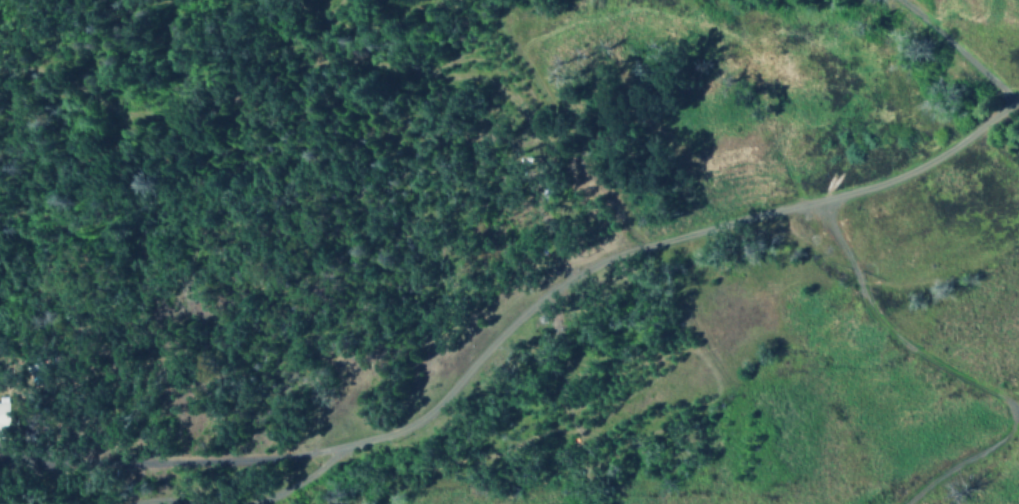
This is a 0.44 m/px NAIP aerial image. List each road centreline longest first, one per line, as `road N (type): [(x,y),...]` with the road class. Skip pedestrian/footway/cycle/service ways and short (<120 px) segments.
road 1 (residential): [(1018,100),(903,177),(596,263),(538,303),(424,419),(354,448)]
road 2 (residential): [(910,503),(1004,444),(1013,420),(995,395),(913,353),(873,316),(826,203)]
road 3 (residential): [(354,448),(261,463),(143,466),(32,466),(0,453)]
road 4 (residential): [(1018,100),(903,0)]

